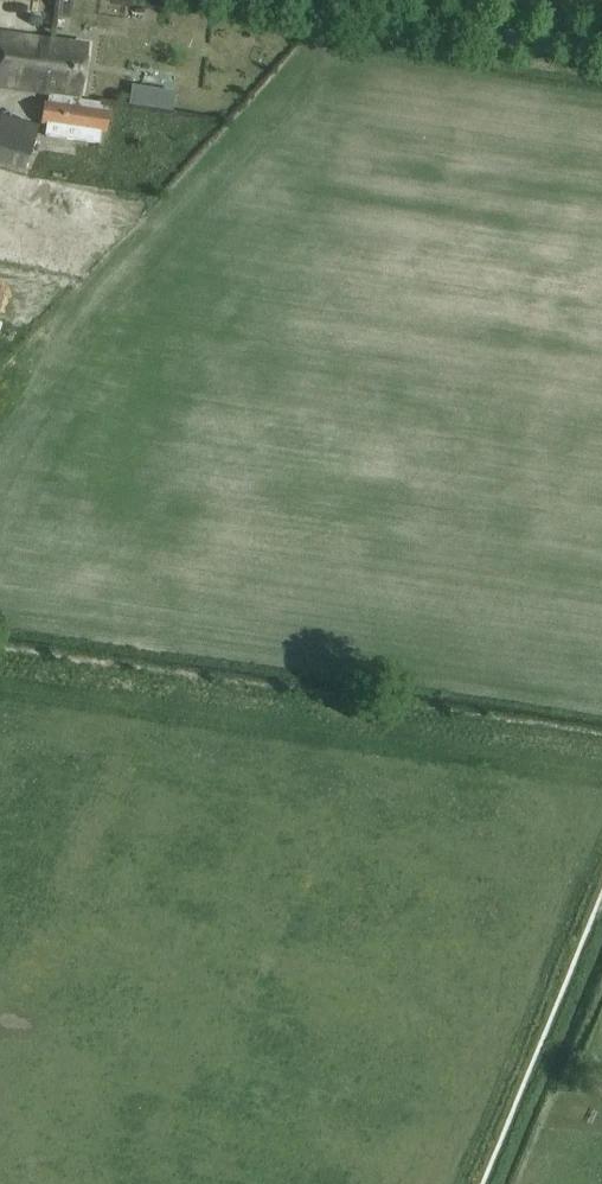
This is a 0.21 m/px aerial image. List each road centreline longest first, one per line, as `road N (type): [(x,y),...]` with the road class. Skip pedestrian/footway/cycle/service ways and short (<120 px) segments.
road 1 (unclassified): [(277,0),(601,51)]

